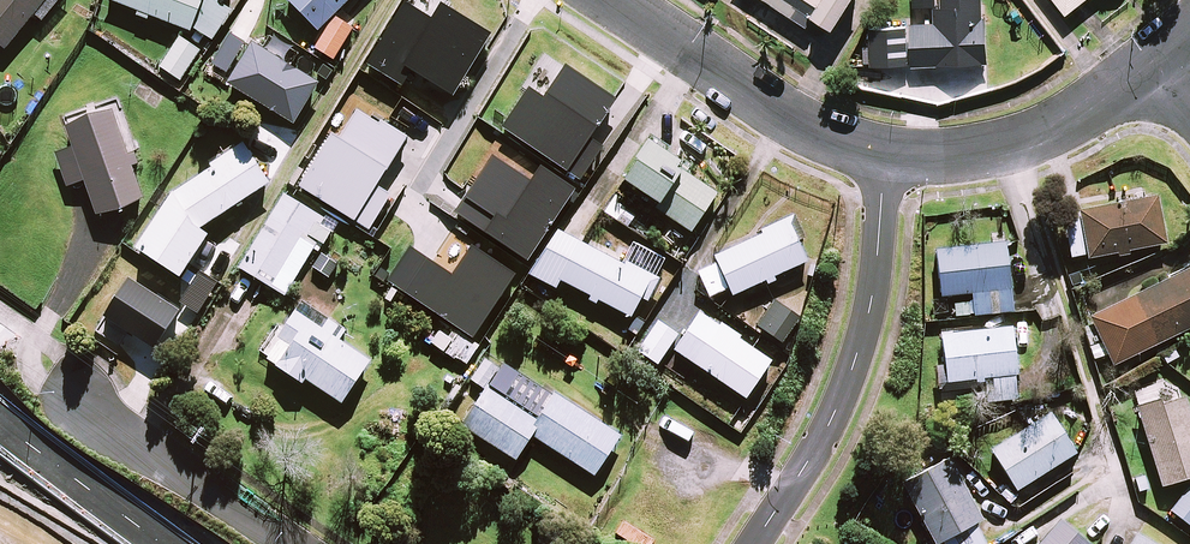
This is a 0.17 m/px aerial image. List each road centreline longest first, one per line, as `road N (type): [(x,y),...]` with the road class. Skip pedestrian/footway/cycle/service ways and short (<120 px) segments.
road 1 (residential): [(756,543),(803,474),(854,350),(874,261),(881,157)]
road 2 (residential): [(605,0),(772,113),(881,157)]
road 3 (residential): [(881,157),(971,154),(1030,139),(1160,70)]
road 4 (residential): [(403,228),(546,0)]
road 5 (residential): [(291,543),(79,401)]
road 6 (motorway): [(0,423),(144,543)]

